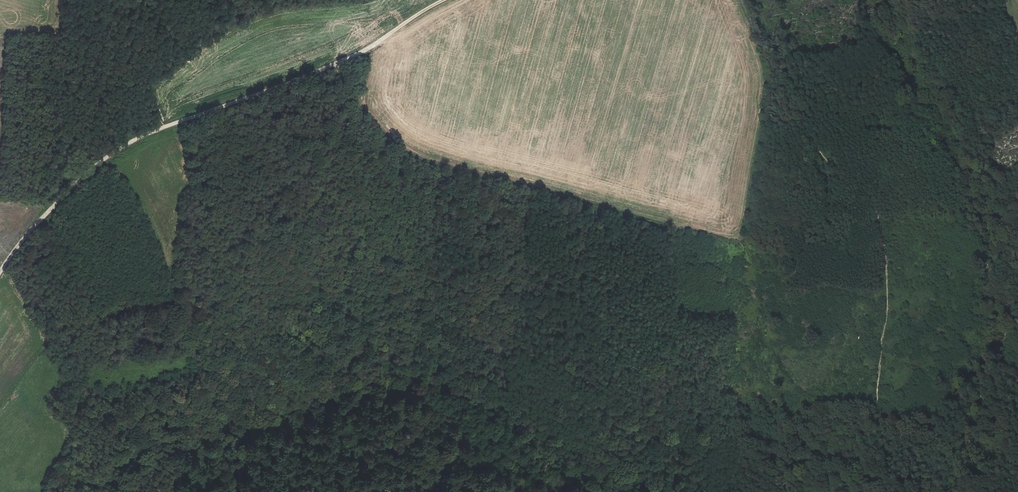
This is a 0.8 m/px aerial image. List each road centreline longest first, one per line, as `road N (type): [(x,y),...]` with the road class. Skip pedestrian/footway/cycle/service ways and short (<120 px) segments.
road 1 (track): [(741,0),(822,154),(873,198),(882,226),(887,312),(879,400),(867,447),(836,491)]
road 2 (unclassified): [(0,272),(105,159),(163,128),(320,71)]
road 3 (track): [(762,491),(566,463),(550,469),(554,491)]
road 4 (track): [(163,128),(148,86),(110,32),(0,36)]
road 5 (track): [(320,71),(444,0)]

